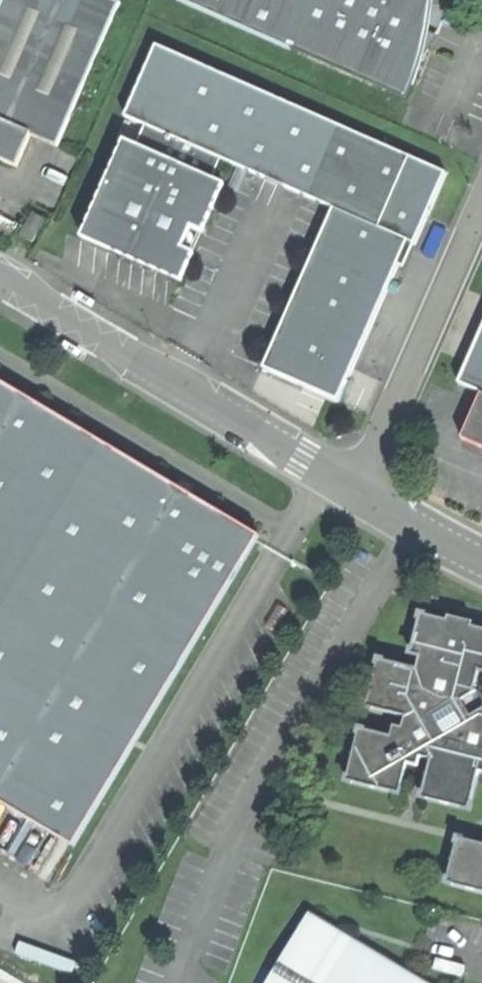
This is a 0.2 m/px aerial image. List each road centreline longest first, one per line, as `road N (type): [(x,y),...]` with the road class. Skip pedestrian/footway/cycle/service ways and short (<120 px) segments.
road 1 (unclassified): [(353,486),(0,276)]
road 2 (unclassified): [(353,486),(481,205)]
road 3 (unclassified): [(481,560),(353,486)]

